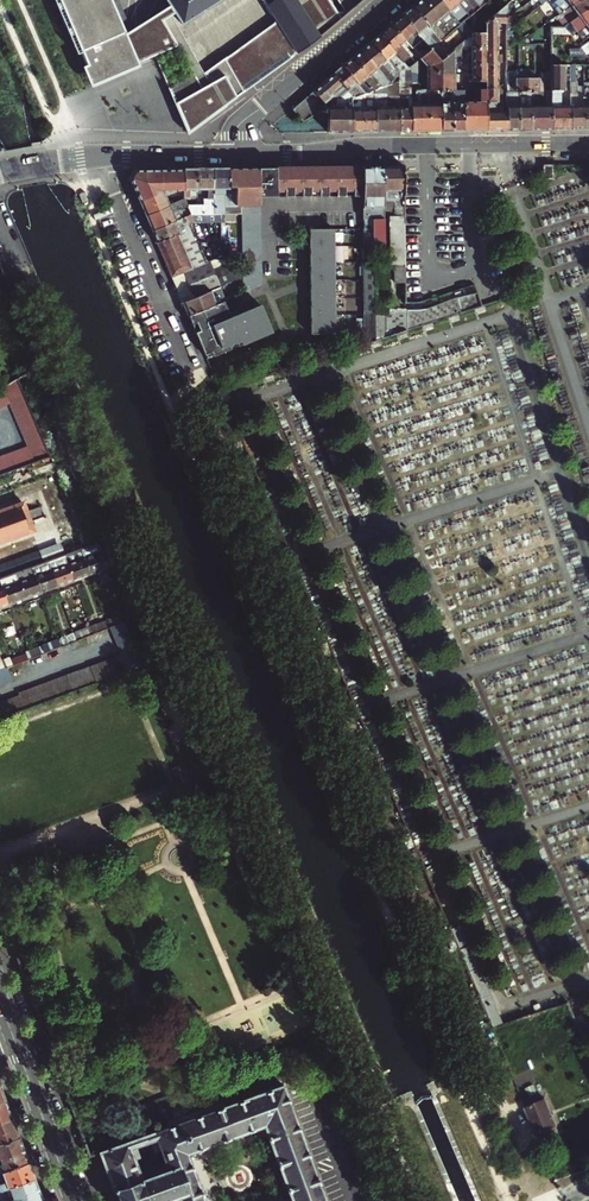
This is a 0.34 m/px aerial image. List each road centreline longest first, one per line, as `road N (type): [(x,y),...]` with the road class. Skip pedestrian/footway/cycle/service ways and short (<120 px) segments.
road 1 (residential): [(235,152),(588,144)]
road 2 (residential): [(104,153),(194,379)]
road 3 (residential): [(235,152),(249,115),(388,0)]
road 4 (secondary): [(14,1038),(73,1200)]
road 5 (residential): [(104,153),(235,152)]

